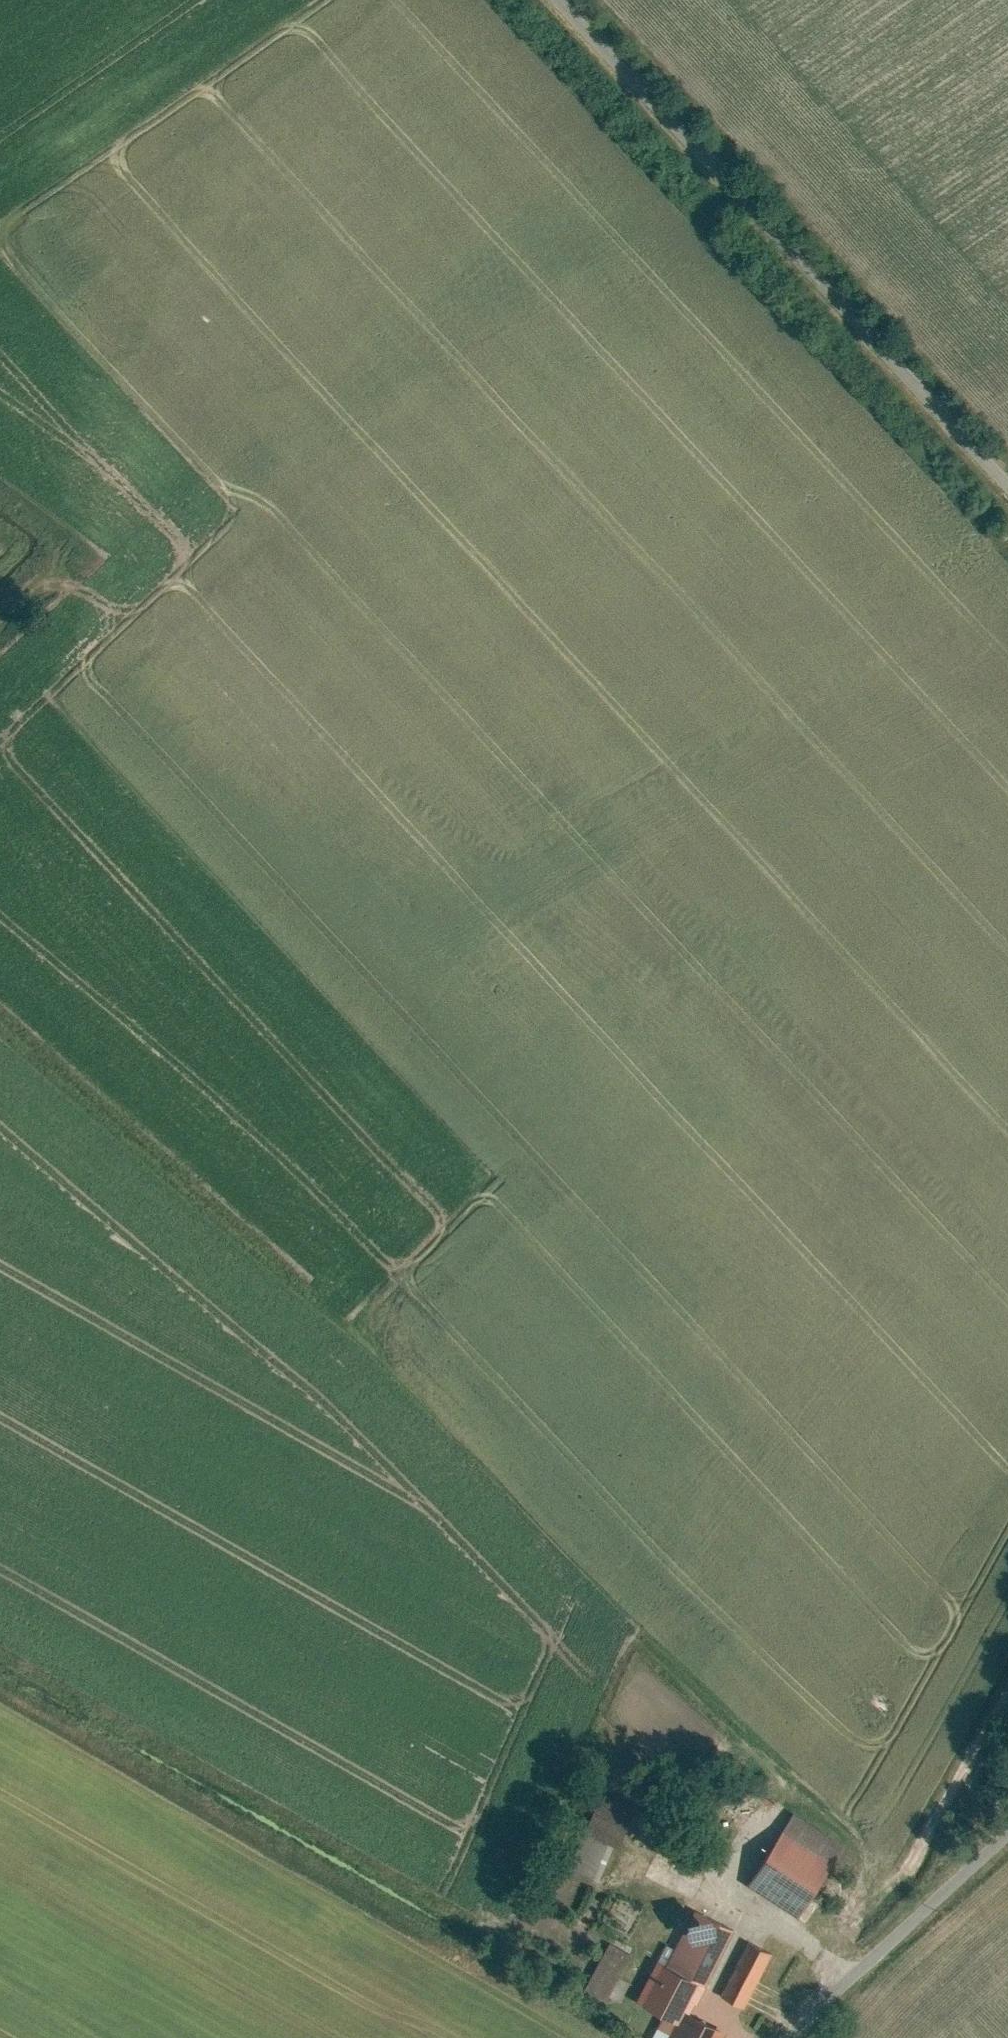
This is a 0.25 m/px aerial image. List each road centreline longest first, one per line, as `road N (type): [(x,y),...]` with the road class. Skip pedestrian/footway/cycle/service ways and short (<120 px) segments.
road 1 (unclassified): [(560,0),(1007,486)]
road 2 (unclassified): [(789,2037),(846,1973),(1007,1829)]

